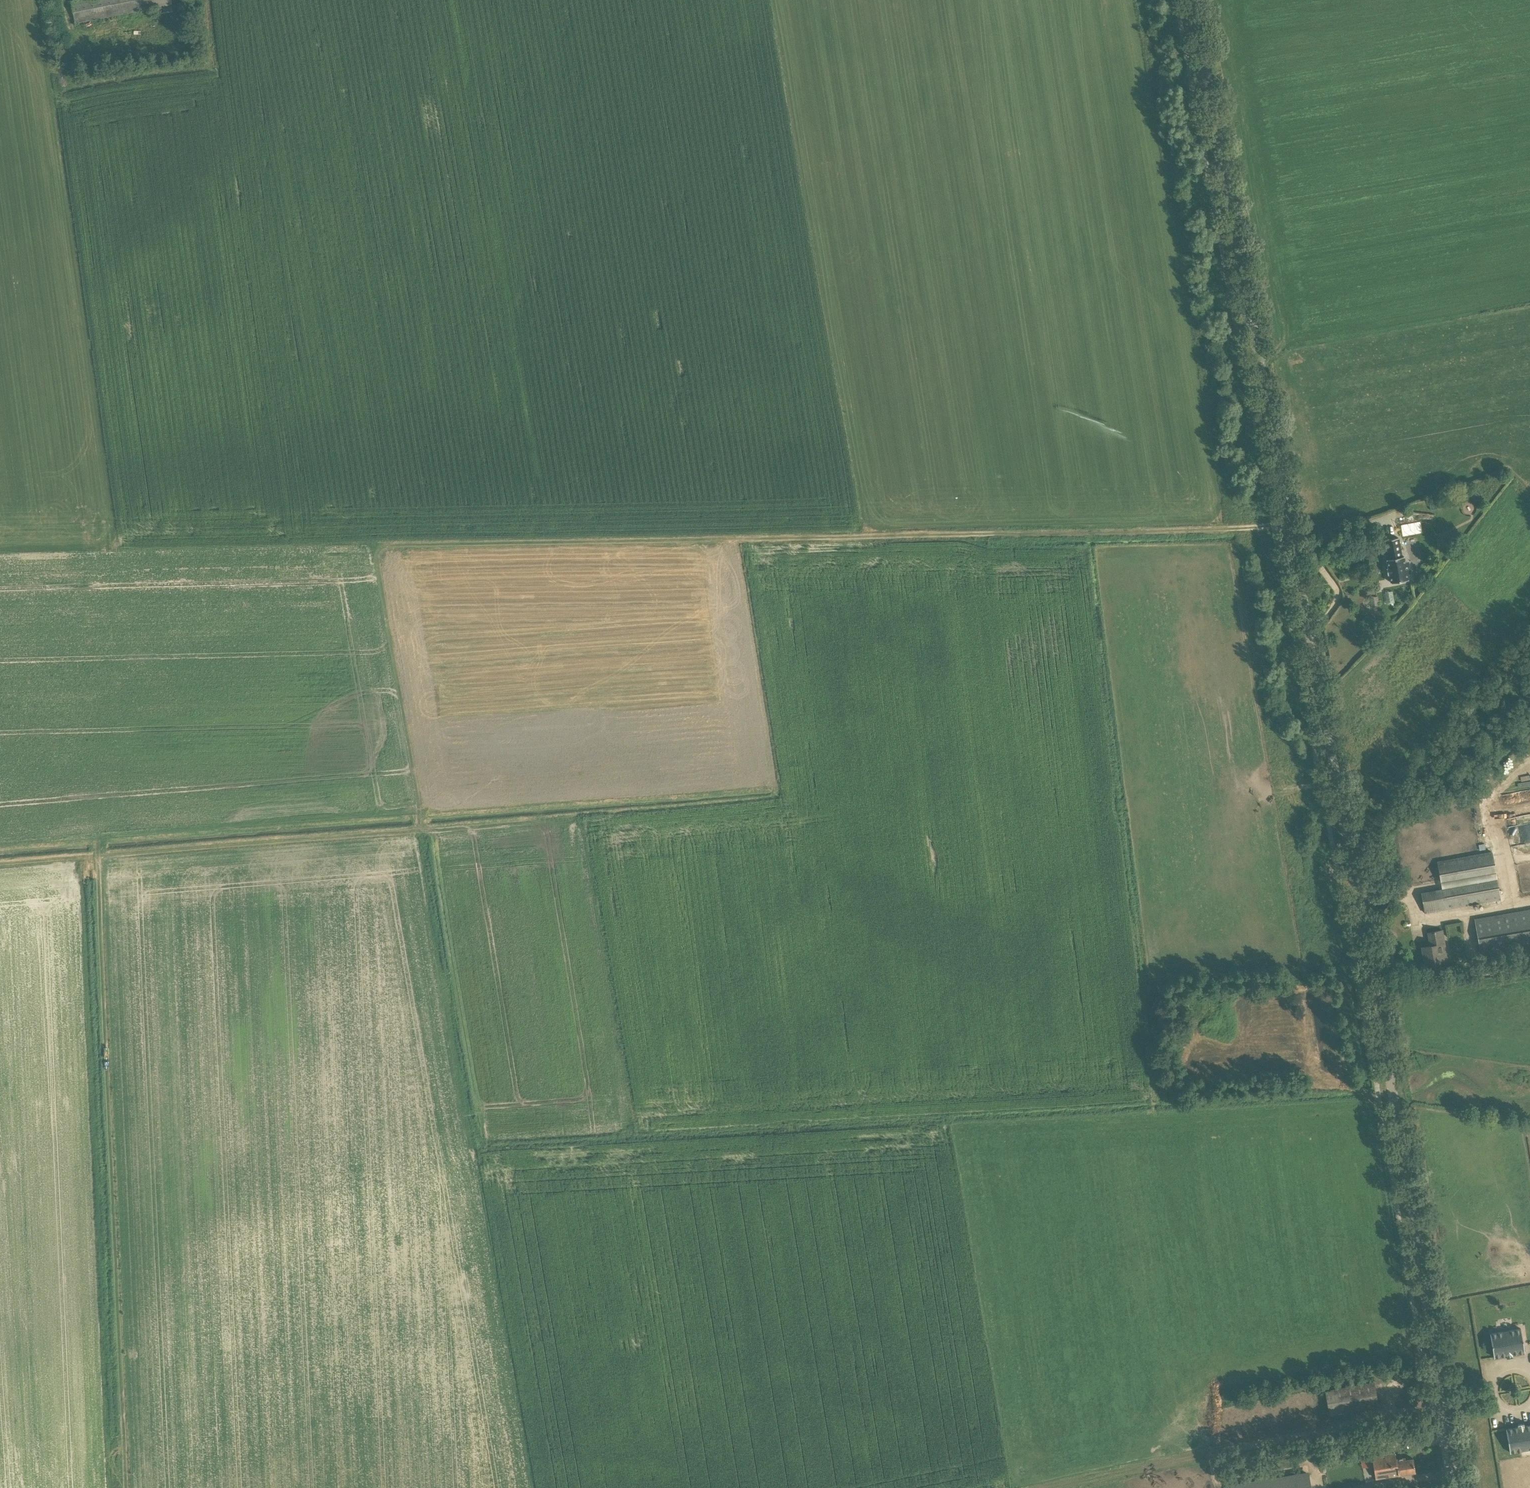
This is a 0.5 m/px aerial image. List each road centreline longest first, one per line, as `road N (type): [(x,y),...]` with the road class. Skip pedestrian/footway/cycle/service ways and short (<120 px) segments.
road 1 (tertiary): [(1459,1487),(1349,861),(1311,530),(1267,381),(1189,0)]
road 2 (track): [(456,548),(1311,530)]

